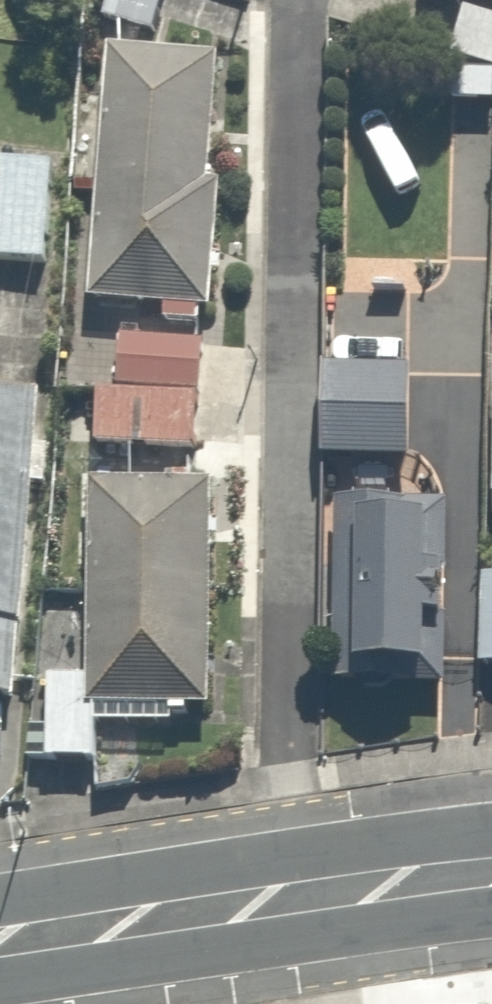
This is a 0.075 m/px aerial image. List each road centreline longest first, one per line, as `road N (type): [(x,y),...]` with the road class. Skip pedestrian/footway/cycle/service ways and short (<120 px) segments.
road 1 (residential): [(301,0),(290,390),(296,896)]
road 2 (secondary): [(0,942),(296,896)]
road 3 (secondary): [(296,896),(491,873)]

